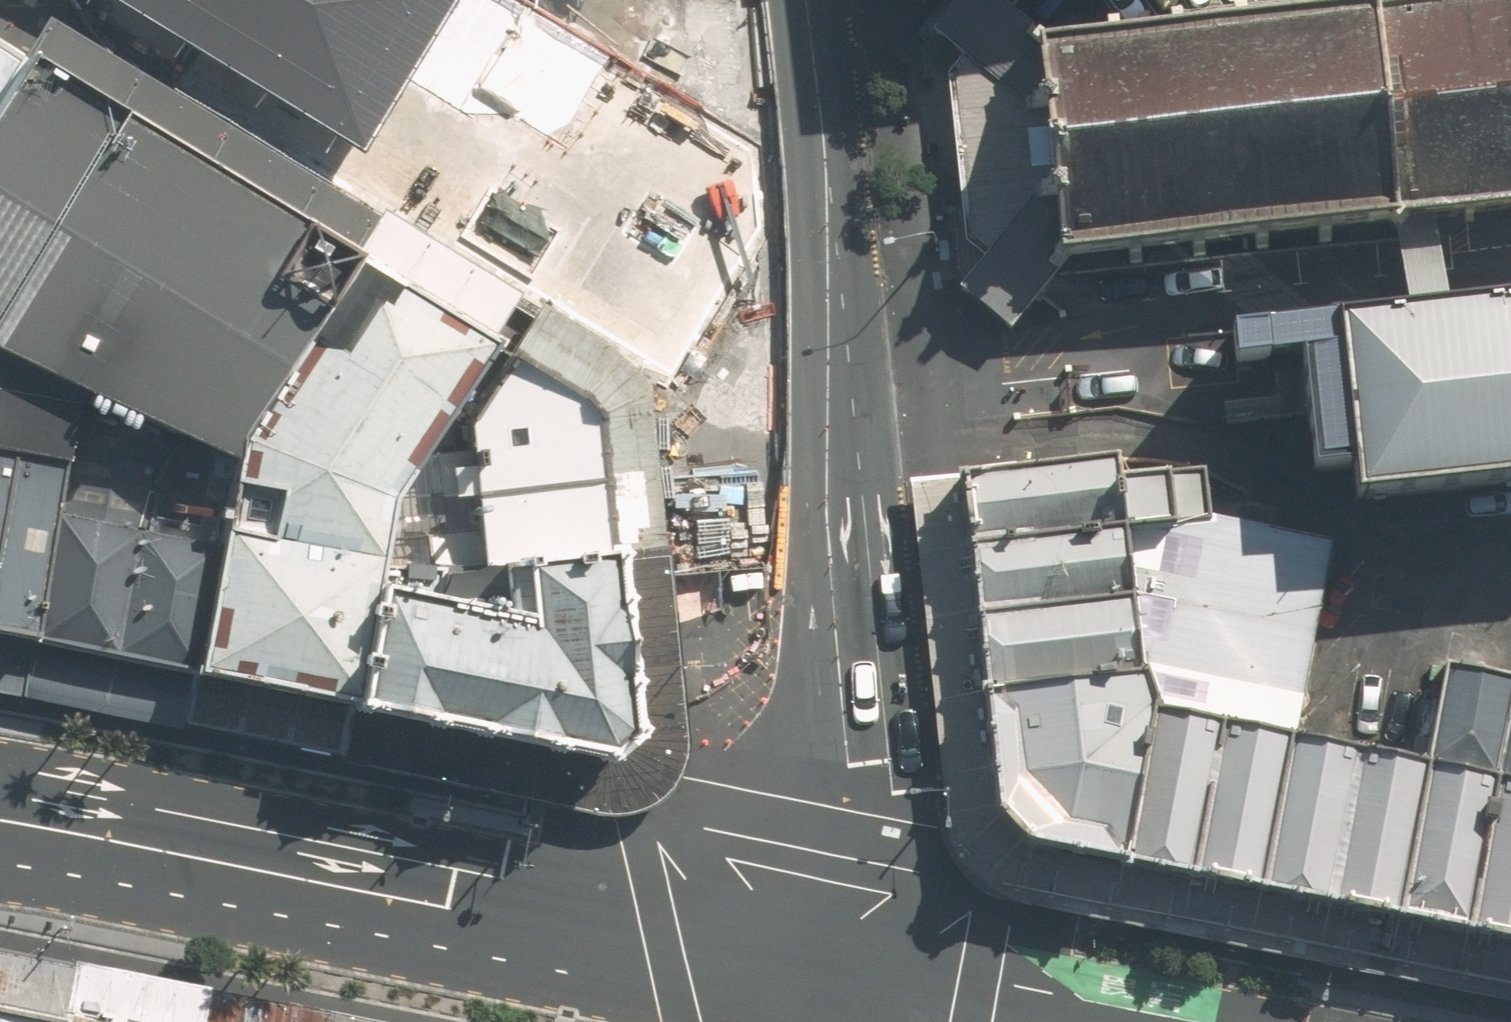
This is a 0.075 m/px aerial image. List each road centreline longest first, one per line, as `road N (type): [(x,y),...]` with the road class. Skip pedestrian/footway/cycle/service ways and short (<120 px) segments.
road 1 (secondary): [(836,988),(776,742),(699,0)]
road 2 (secondary): [(193,857),(836,988)]
road 3 (secondary): [(193,857),(0,820)]
road 4 (secondary): [(836,988),(1008,1021)]

